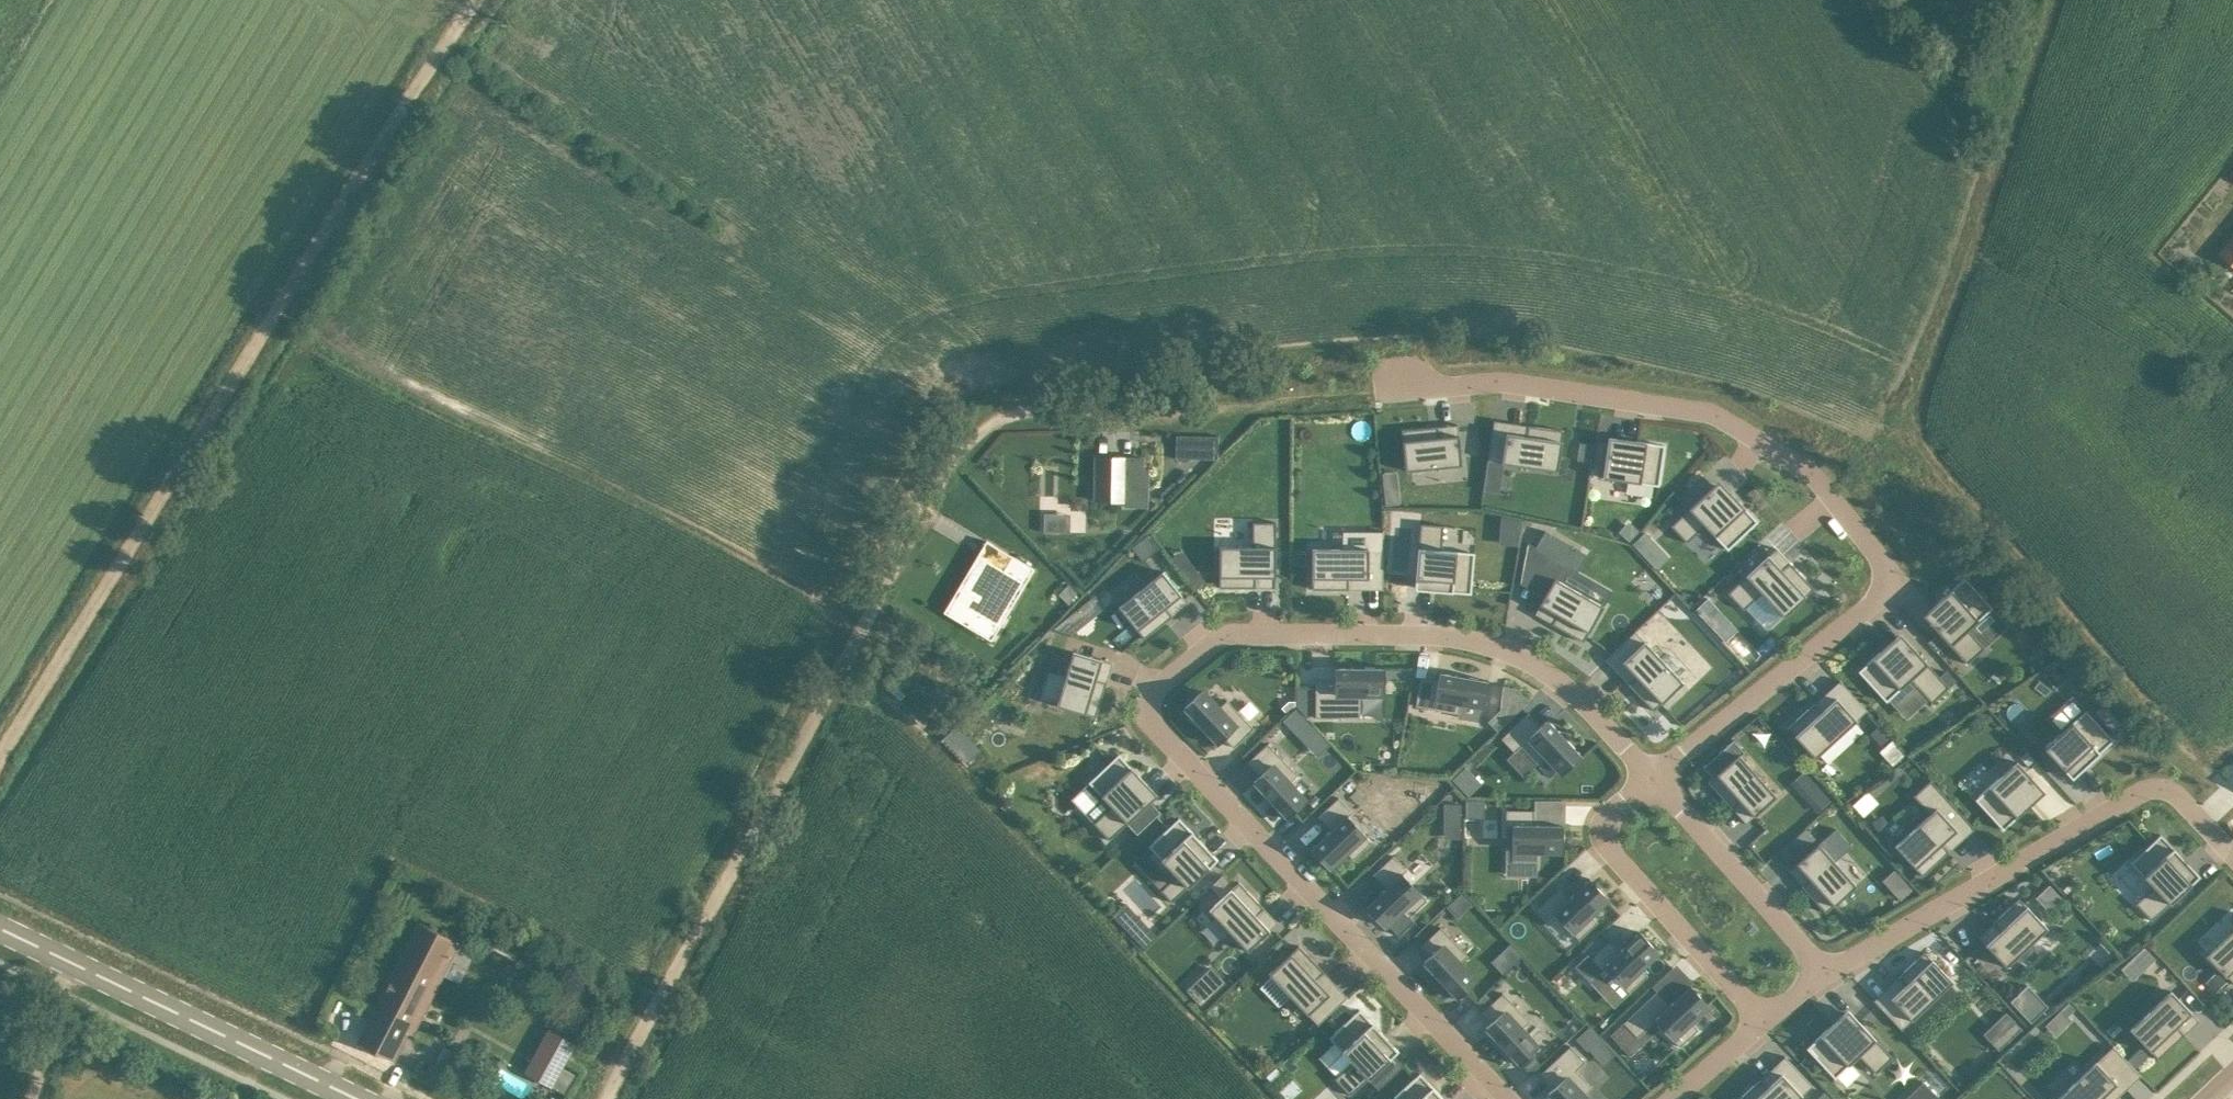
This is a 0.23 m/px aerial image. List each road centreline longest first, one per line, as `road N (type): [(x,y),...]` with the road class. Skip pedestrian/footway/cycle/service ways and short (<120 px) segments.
road 1 (residential): [(1651,779),(1597,715),(1542,671),(1448,633),(1229,632),(1152,693),(1149,722),(1165,741),(1506,1098)]
road 2 (track): [(1295,398),(1153,415),(1037,407),(977,431),(958,451),(608,1098)]
road 3 (track): [(0,755),(380,142),(479,0)]
road 4 (track): [(2055,0),(1908,428),(1983,516)]
road 5 (residential): [(1898,583),(1812,475),(1712,413),(1503,381),(1403,384)]
road 6 (residential): [(2232,856),(2170,789),(2152,786),(1825,971)]
road 7 (secondary): [(354,1098),(0,930)]
road 8 (track): [(1983,516),(2216,775)]
road 9 (residential): [(1761,1024),(1606,843),(1604,820),(1651,779)]
road 10 (residential): [(1898,583),(1651,779)]
road 11 (residential): [(1825,971),(1651,779)]

